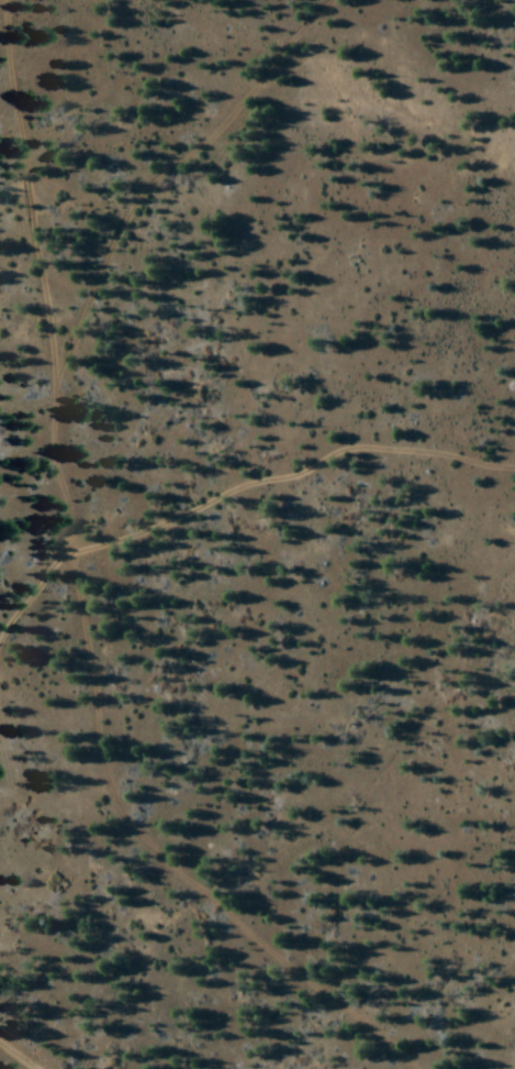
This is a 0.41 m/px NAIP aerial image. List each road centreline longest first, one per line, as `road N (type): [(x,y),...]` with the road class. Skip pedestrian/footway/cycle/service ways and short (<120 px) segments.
road 1 (track): [(9,0),(15,113),(58,387),(69,522),(58,559),(0,643)]

